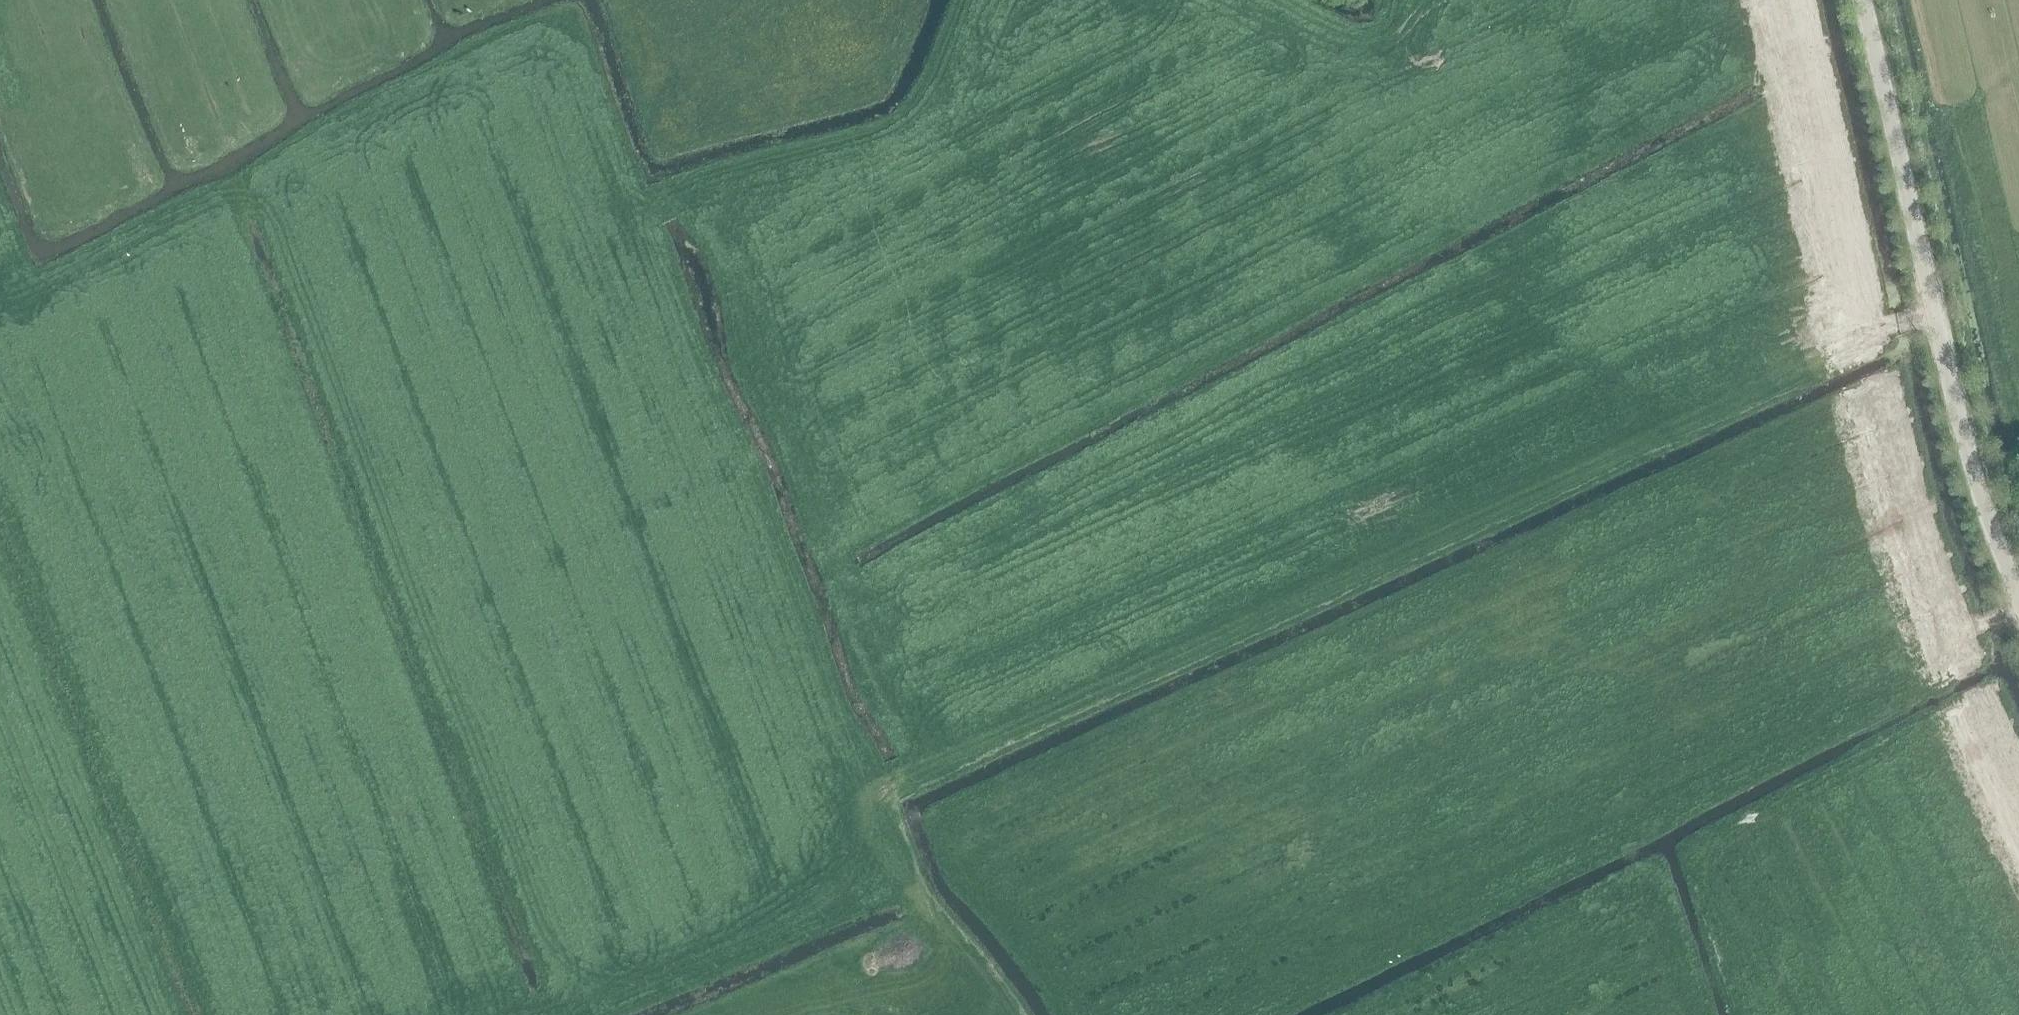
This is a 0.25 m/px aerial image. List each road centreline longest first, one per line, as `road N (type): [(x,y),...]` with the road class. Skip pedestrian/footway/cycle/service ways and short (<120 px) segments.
road 1 (unclassified): [(2018,593),(1861,0)]

